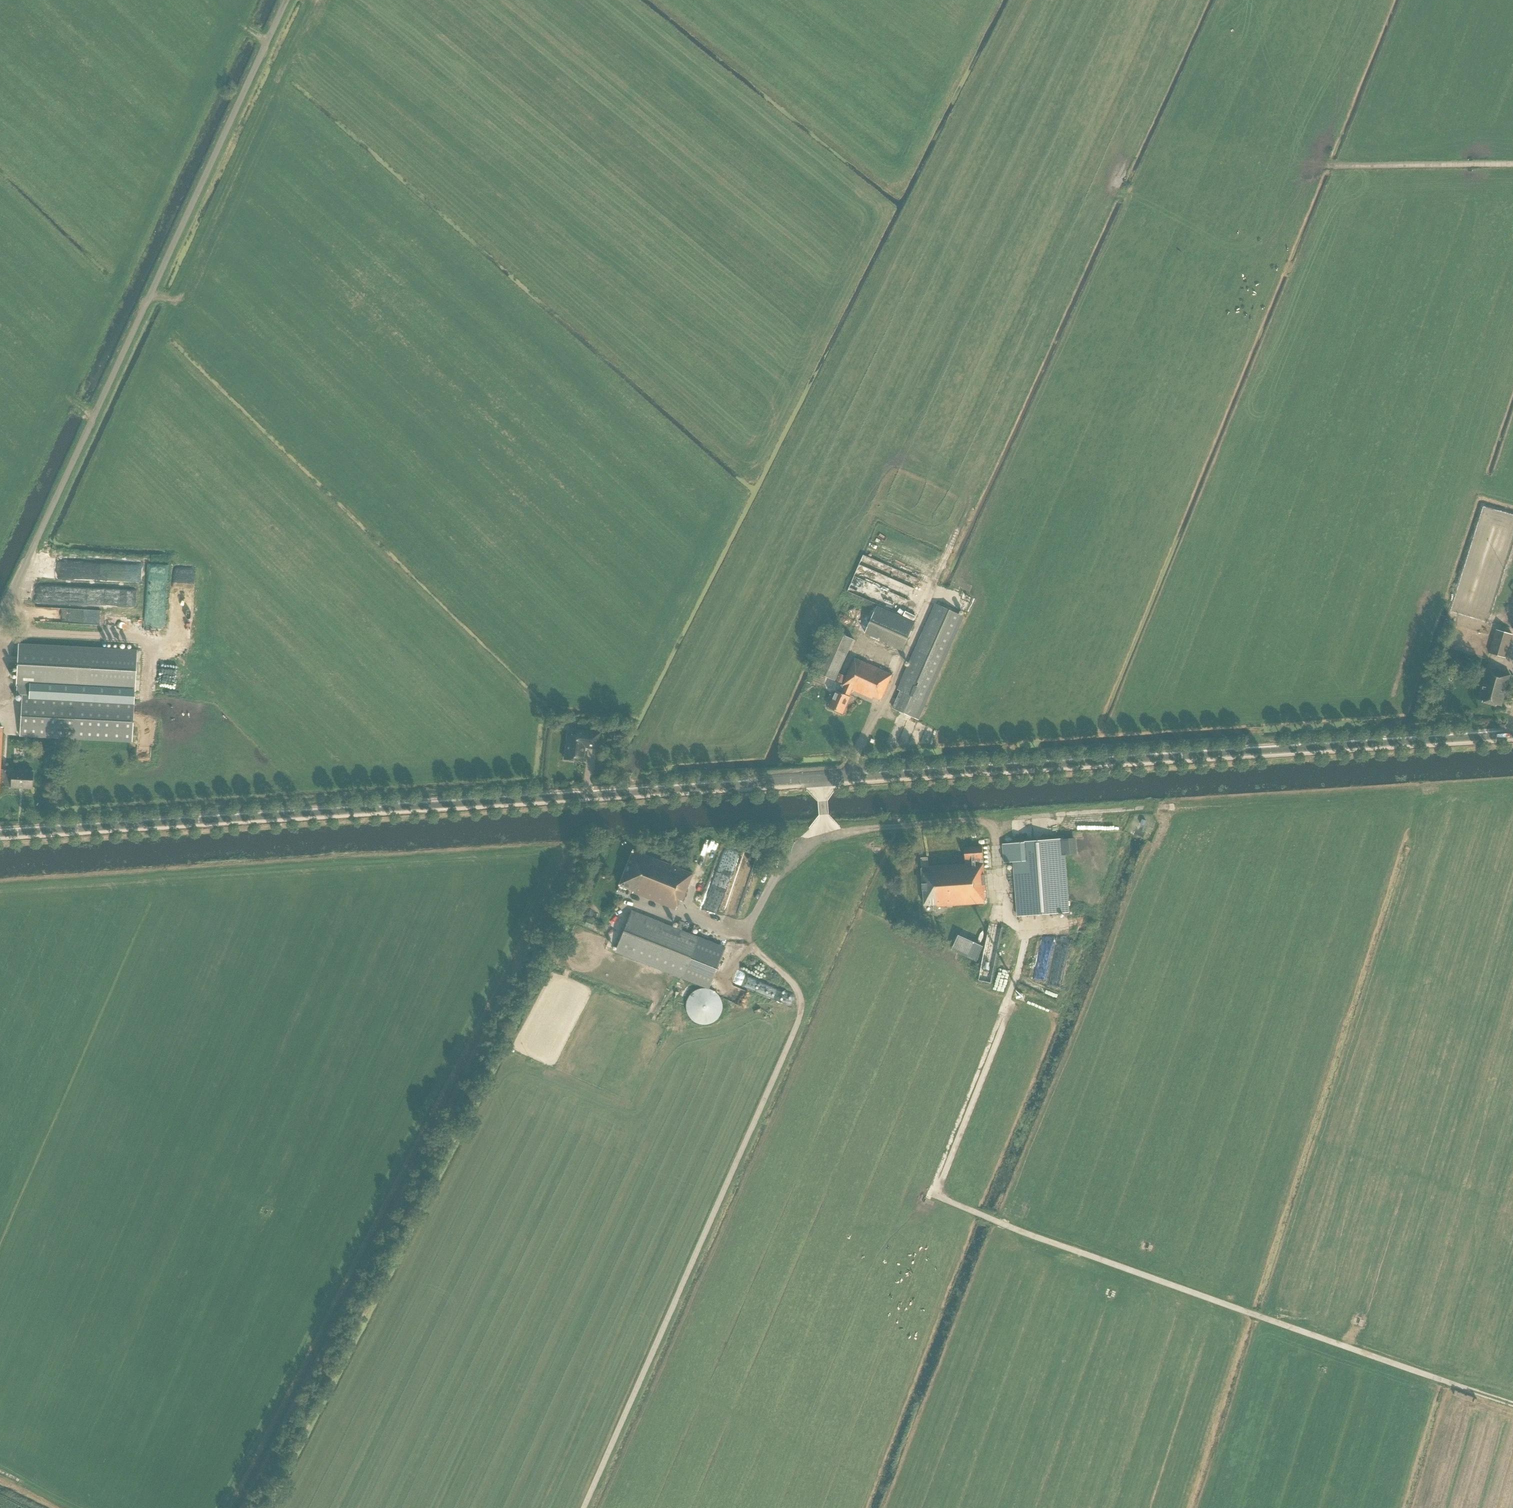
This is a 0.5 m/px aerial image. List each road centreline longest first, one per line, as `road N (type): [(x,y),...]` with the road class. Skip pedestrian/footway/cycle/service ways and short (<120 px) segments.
road 1 (unclassified): [(0,833),(1512,734)]
road 2 (unclassified): [(0,619),(287,0)]

